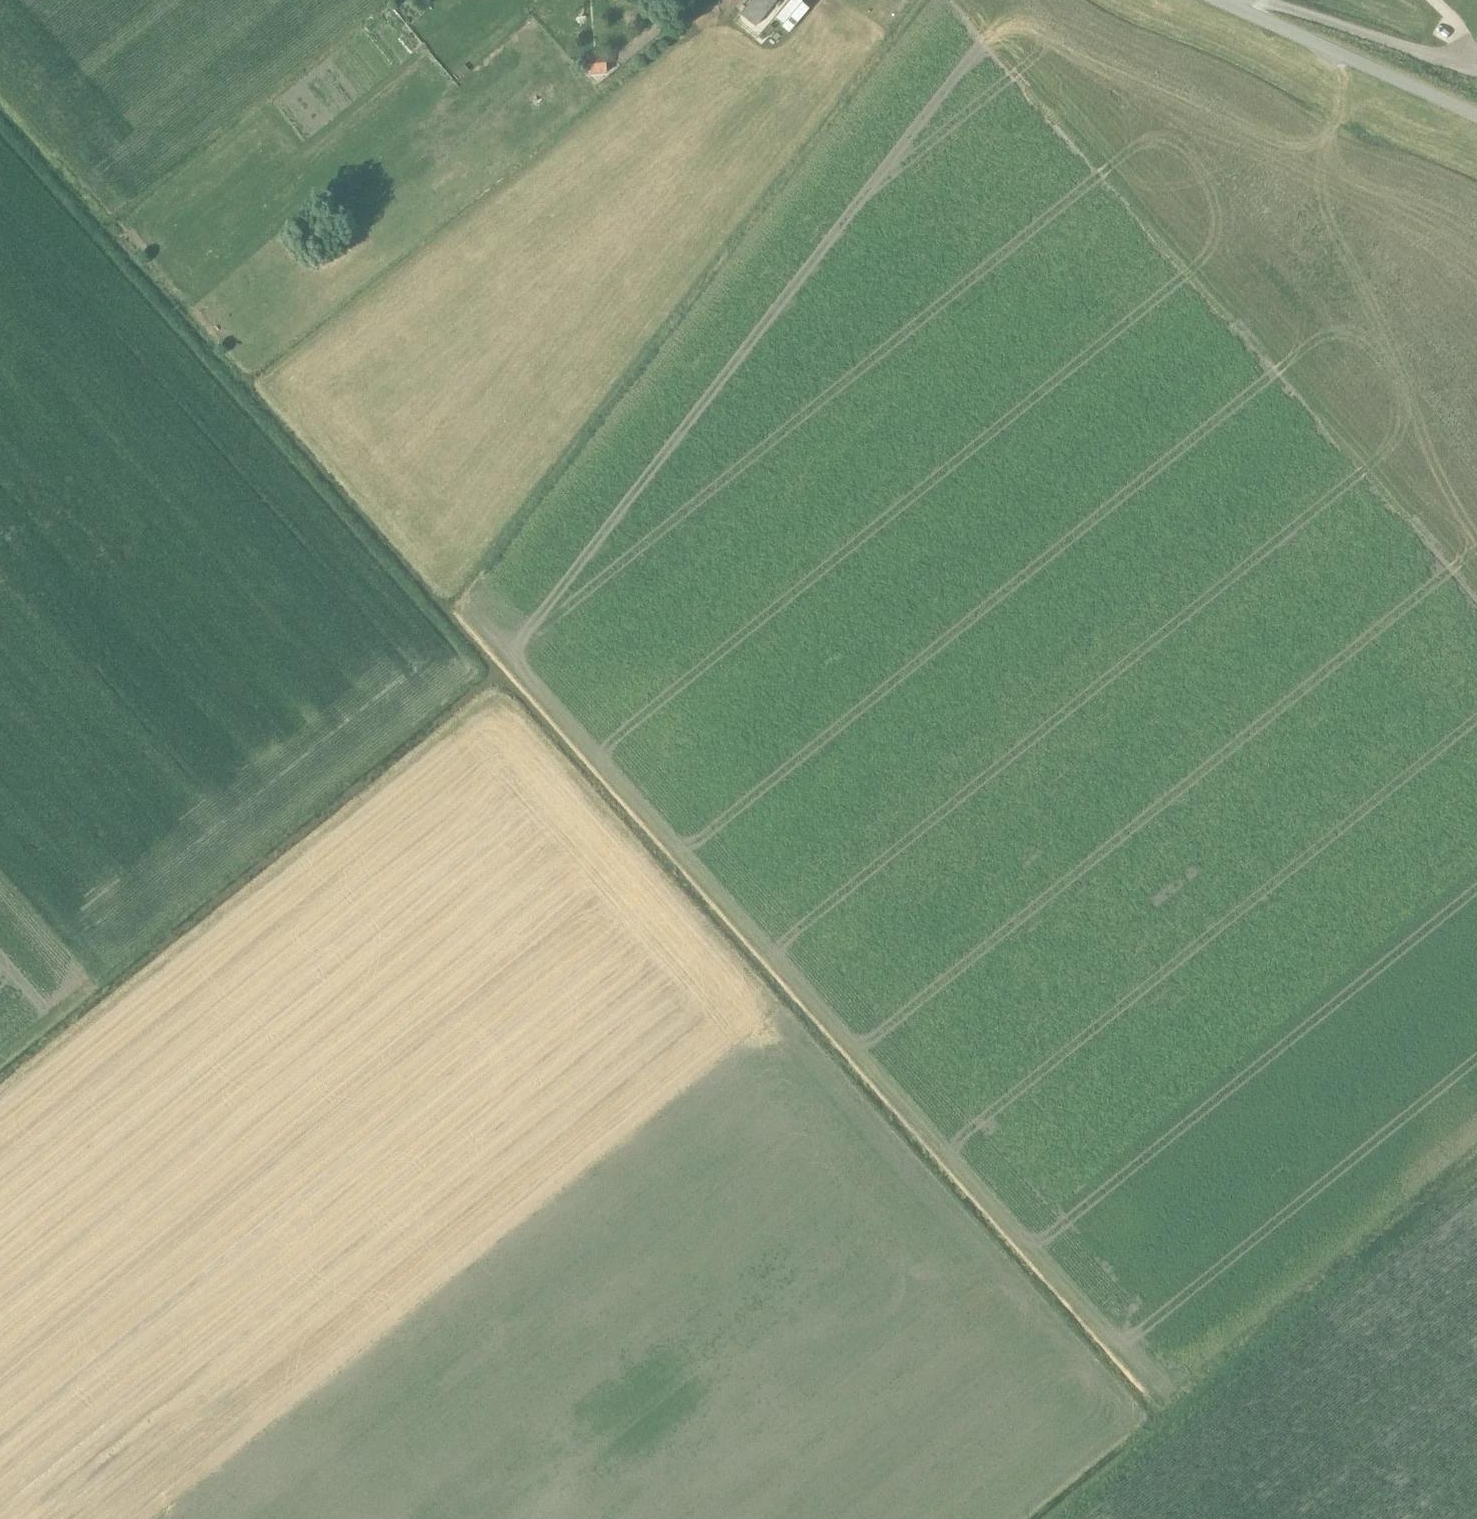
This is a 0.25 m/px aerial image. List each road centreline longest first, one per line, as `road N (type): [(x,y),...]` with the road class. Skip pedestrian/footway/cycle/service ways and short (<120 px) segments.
road 1 (unclassified): [(1476,114),(1224,0)]

